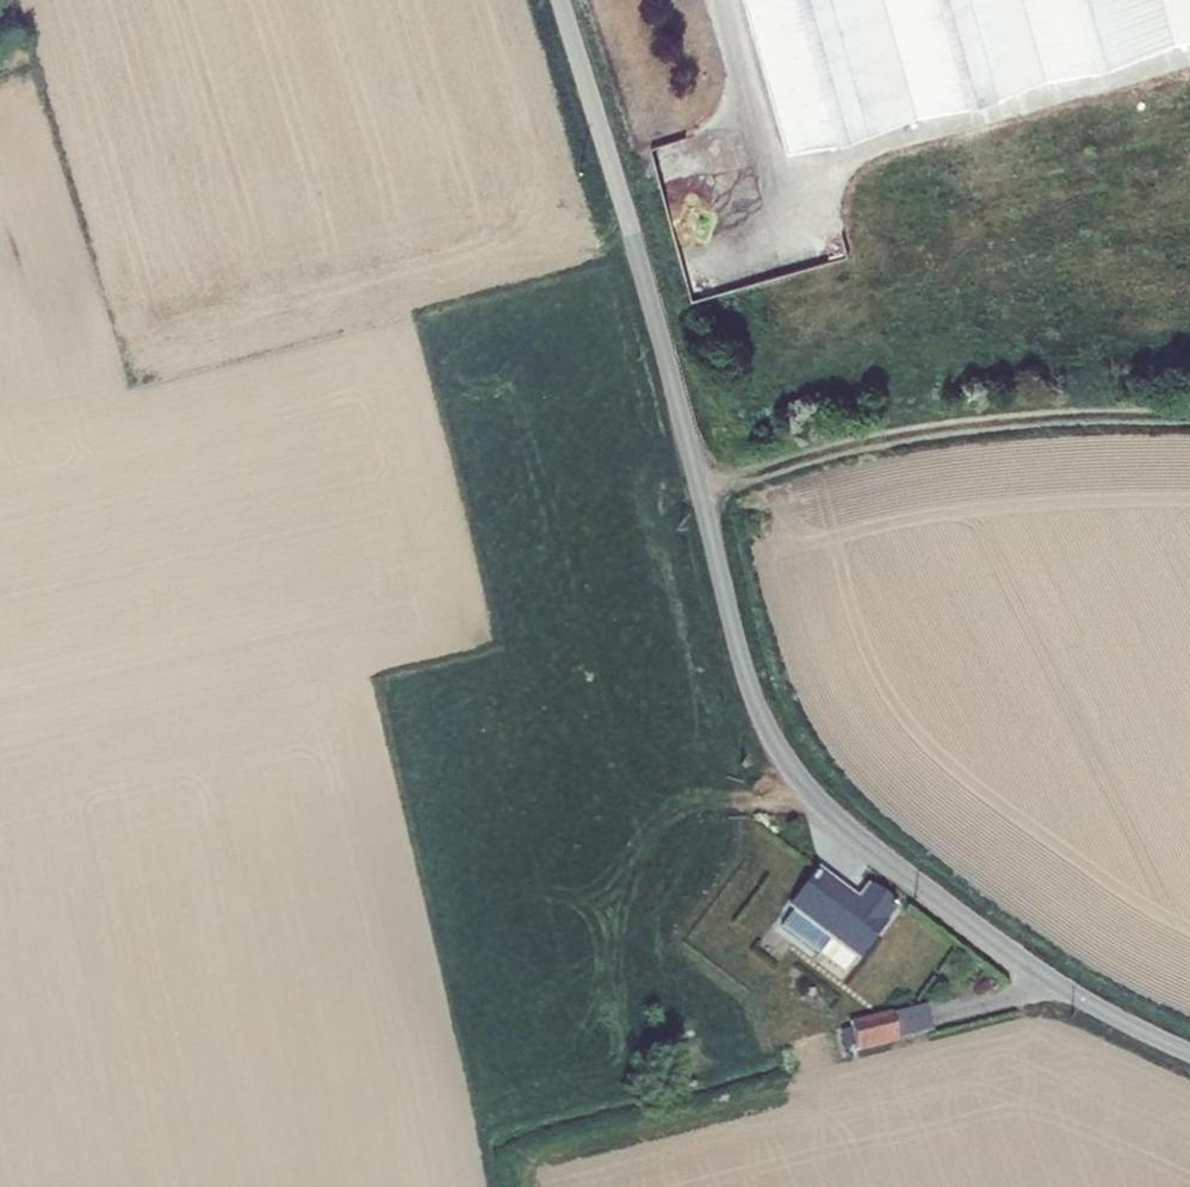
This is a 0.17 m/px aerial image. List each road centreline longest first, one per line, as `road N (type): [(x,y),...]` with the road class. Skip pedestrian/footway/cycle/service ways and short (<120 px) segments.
road 1 (unclassified): [(1189,1050),(1126,1023),(921,889),(780,758),(737,655),(665,353),(563,0)]

